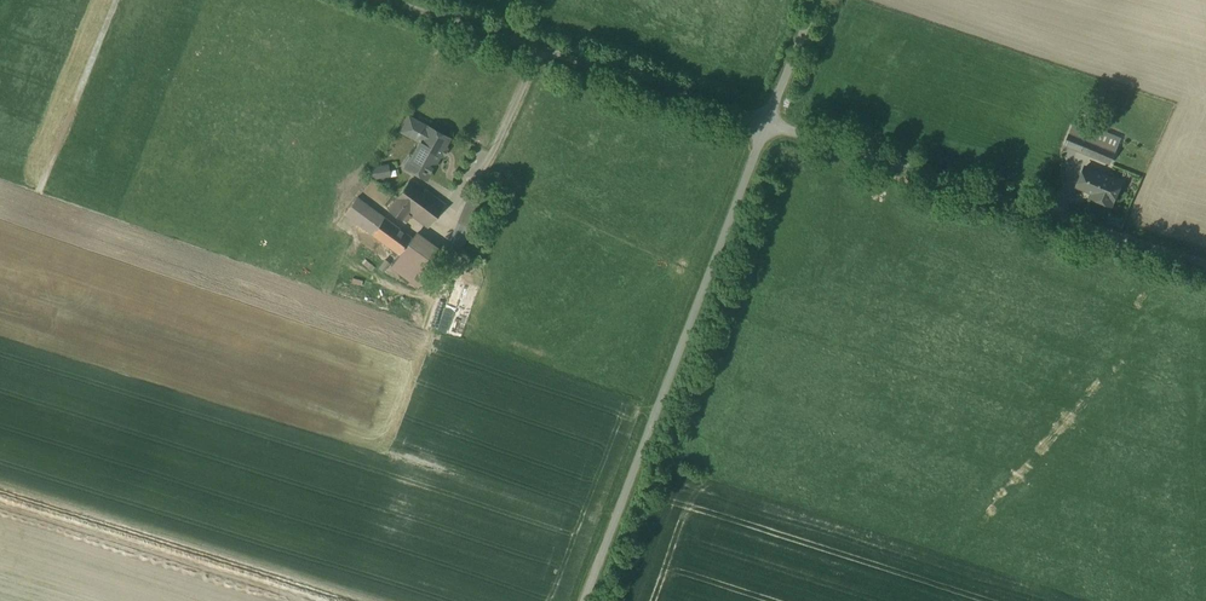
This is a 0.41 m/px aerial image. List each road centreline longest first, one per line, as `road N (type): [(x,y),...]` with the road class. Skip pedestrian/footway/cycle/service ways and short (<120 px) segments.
road 1 (unclassified): [(766,124),(583,600)]
road 2 (unclassified): [(766,124),(1205,265)]
road 3 (unclassified): [(766,124),(379,0)]
road 4 (unclassified): [(816,0),(766,124)]

